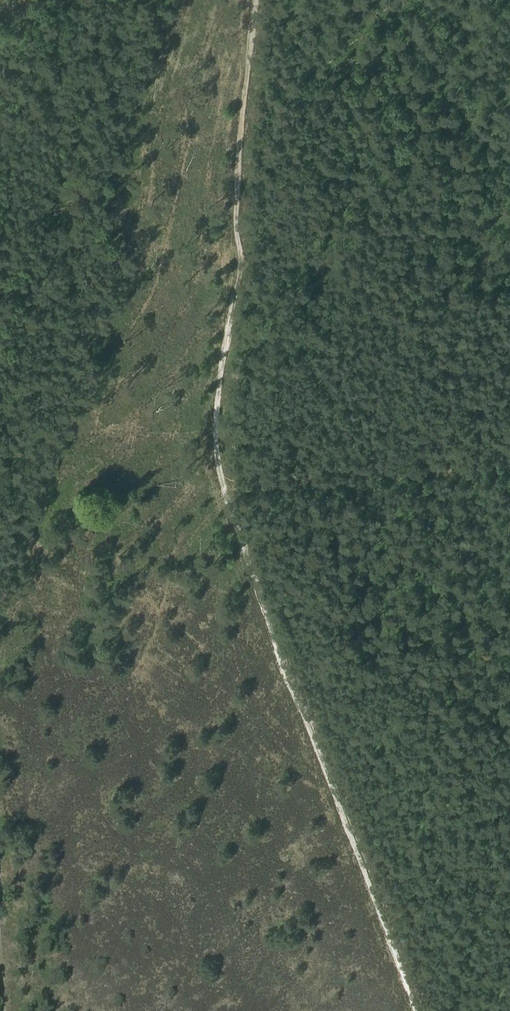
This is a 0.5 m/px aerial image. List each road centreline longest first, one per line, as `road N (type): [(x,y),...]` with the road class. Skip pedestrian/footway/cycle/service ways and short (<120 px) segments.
road 1 (track): [(251,0),(209,458),(419,1010)]
road 2 (track): [(211,475),(509,461)]

